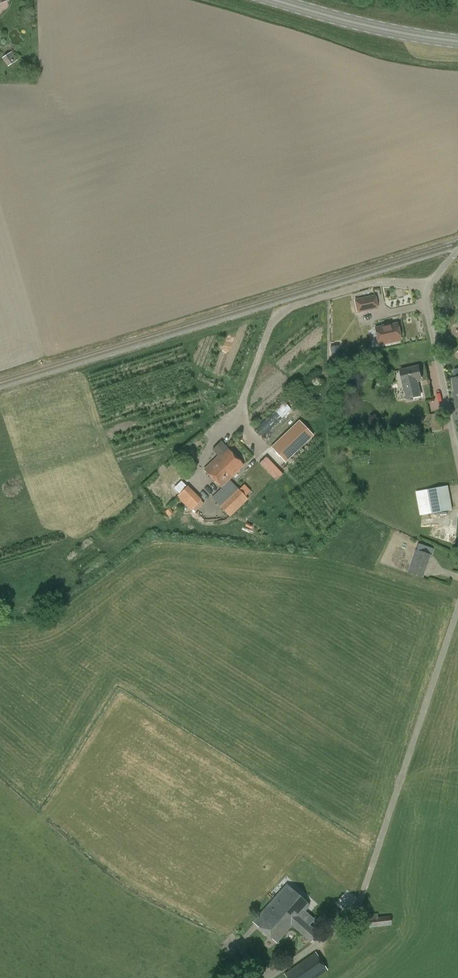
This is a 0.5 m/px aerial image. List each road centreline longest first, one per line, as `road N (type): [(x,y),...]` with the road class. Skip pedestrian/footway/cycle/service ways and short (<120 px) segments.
road 1 (unclassified): [(261,977),(319,941),(370,871),(457,611)]
road 2 (unclassified): [(457,455),(426,311),(428,286),(457,244)]
road 3 (secondary): [(457,40),(274,0)]

